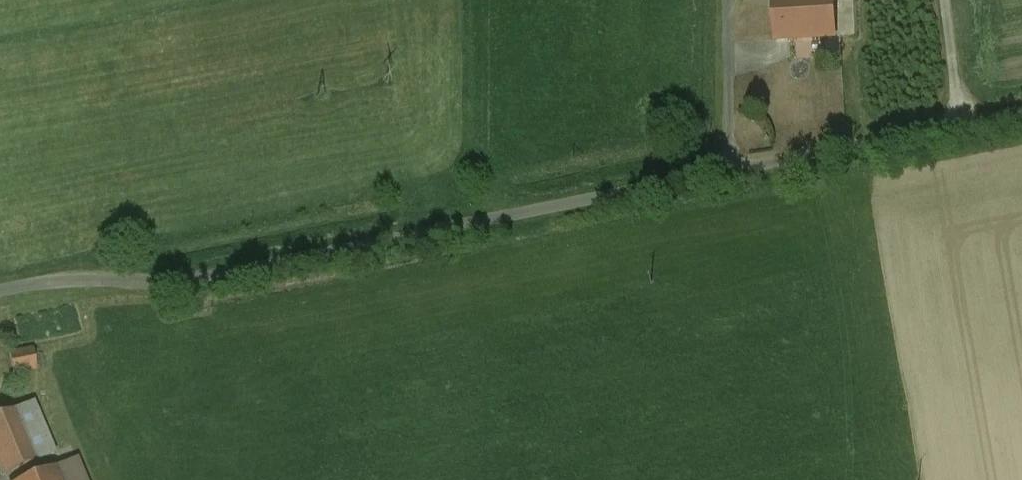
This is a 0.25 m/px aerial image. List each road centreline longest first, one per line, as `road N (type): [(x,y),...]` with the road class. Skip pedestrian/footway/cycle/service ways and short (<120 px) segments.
road 1 (unclassified): [(1021,111),(169,285),(52,283),(0,293)]

